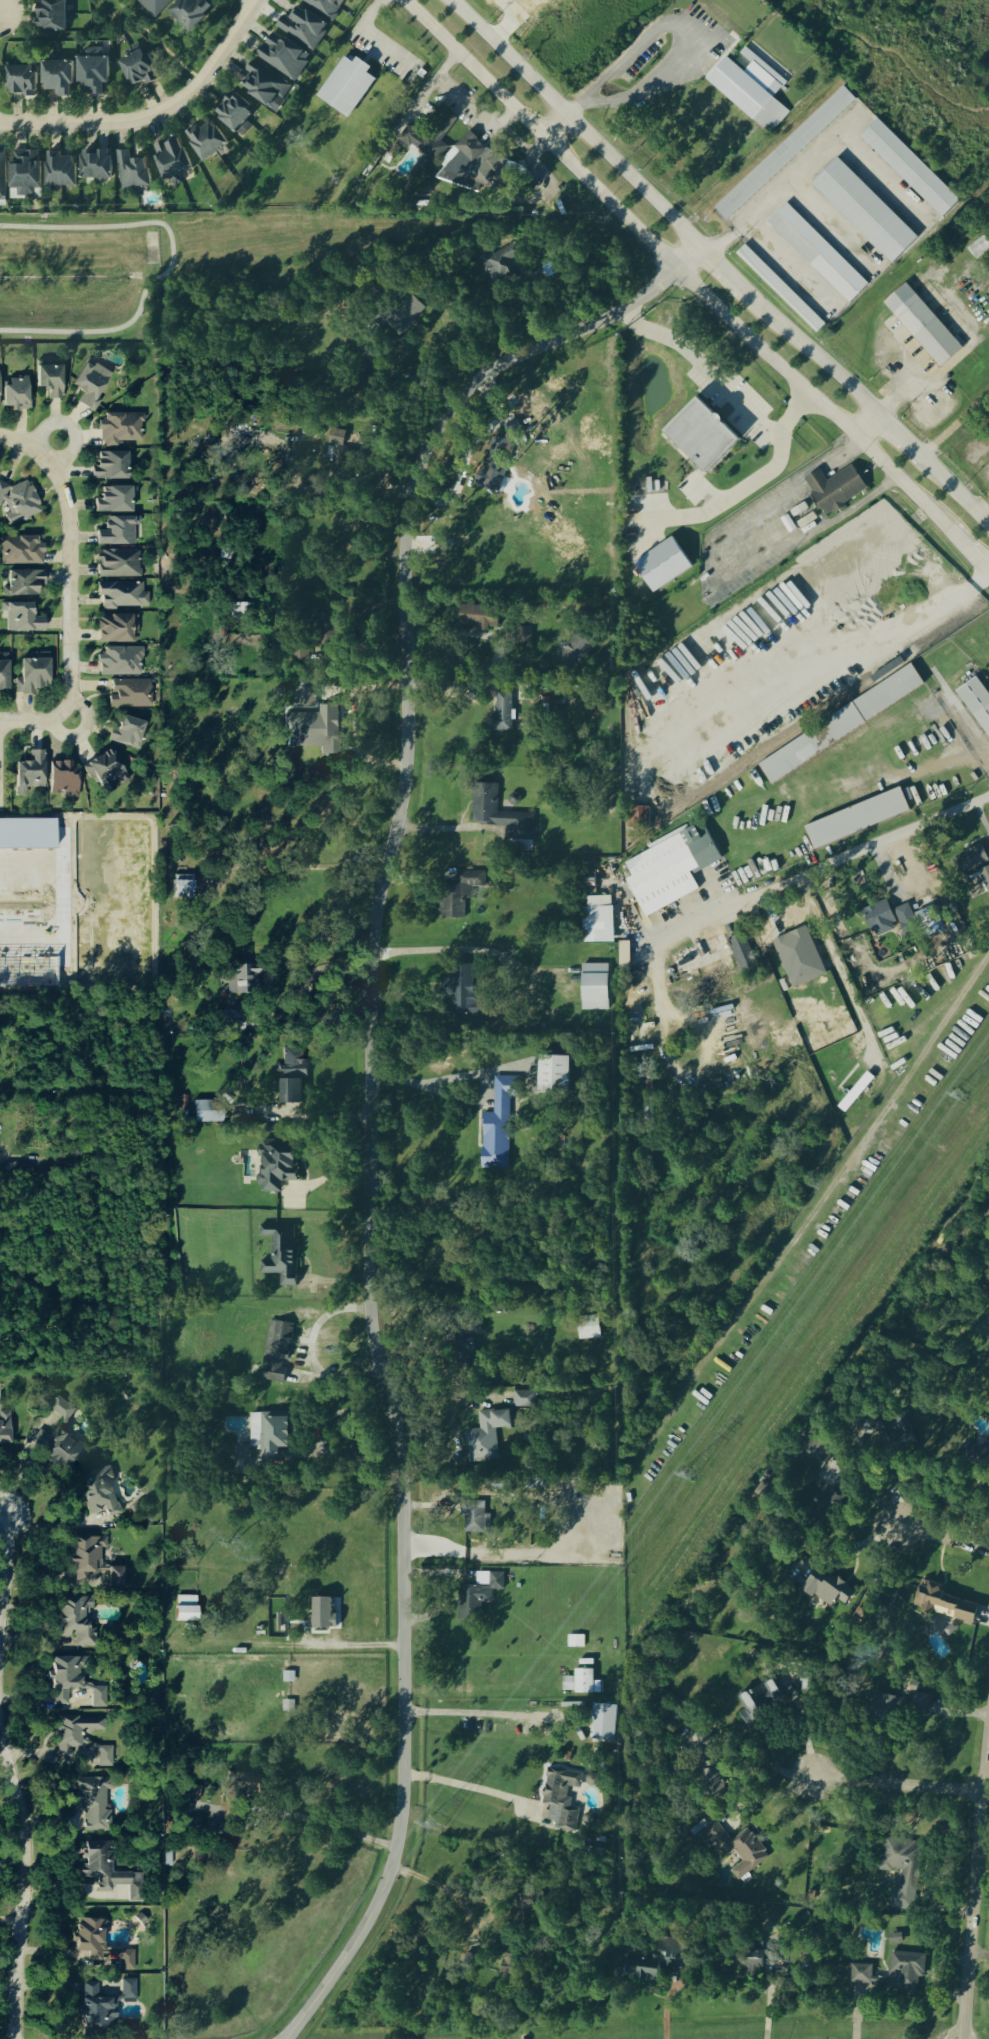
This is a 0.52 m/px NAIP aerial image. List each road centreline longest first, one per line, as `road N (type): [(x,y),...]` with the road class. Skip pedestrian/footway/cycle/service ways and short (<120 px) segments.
road 1 (residential): [(290,2038),(374,1916),(397,1868),(407,1819),(404,1469),(375,1289),(375,1014),(380,916),(411,756),(406,569),(417,471),(460,395),(483,376),(624,313),(704,250)]
road 2 (secondary): [(403,0),(950,532)]
road 3 (residential): [(988,794),(643,947)]
road 4 (secondary): [(704,250),(446,0)]
road 5 (residential): [(0,119),(122,121),(168,105),(206,79),(264,0)]
road 6 (tertiary): [(964,2038),(988,1735)]
road 7 (residential): [(15,2022),(26,1843),(0,1735)]
road 8 (residential): [(70,720),(70,513),(64,483),(44,454)]
road 9 (secondary): [(877,419),(751,297)]
road 10 (residential): [(812,1772),(981,1795)]

